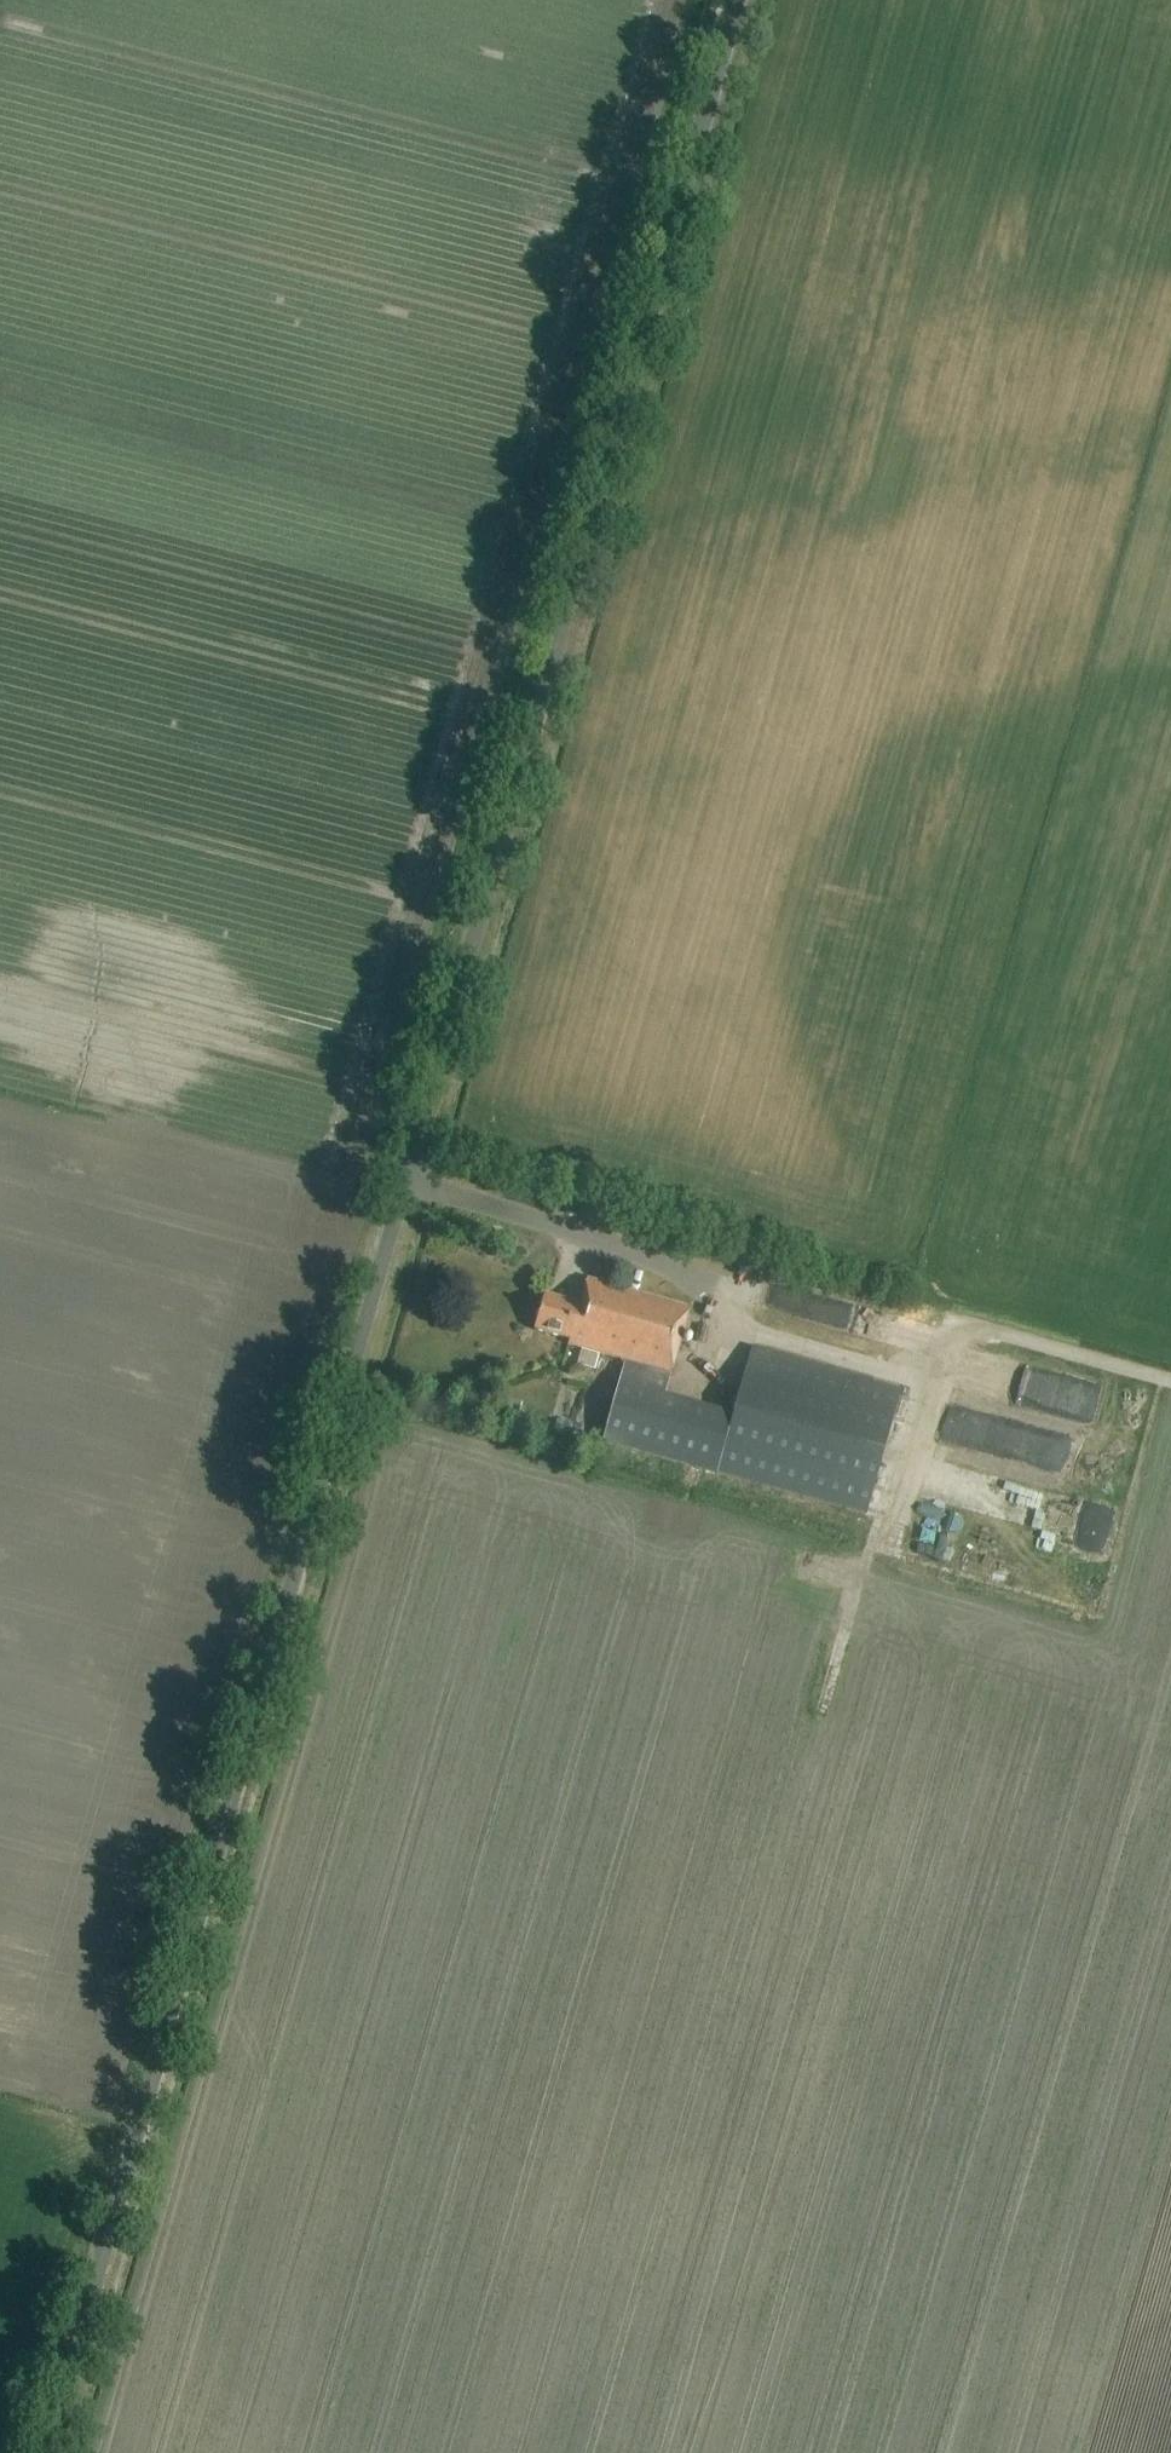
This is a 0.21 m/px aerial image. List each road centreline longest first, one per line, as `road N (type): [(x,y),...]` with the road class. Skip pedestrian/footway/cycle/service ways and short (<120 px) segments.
road 1 (unclassified): [(46,2452),(734,0)]
road 2 (track): [(405,1183),(687,1278),(731,1331),(875,1370),(911,1363),(957,1325),(1170,1384)]

